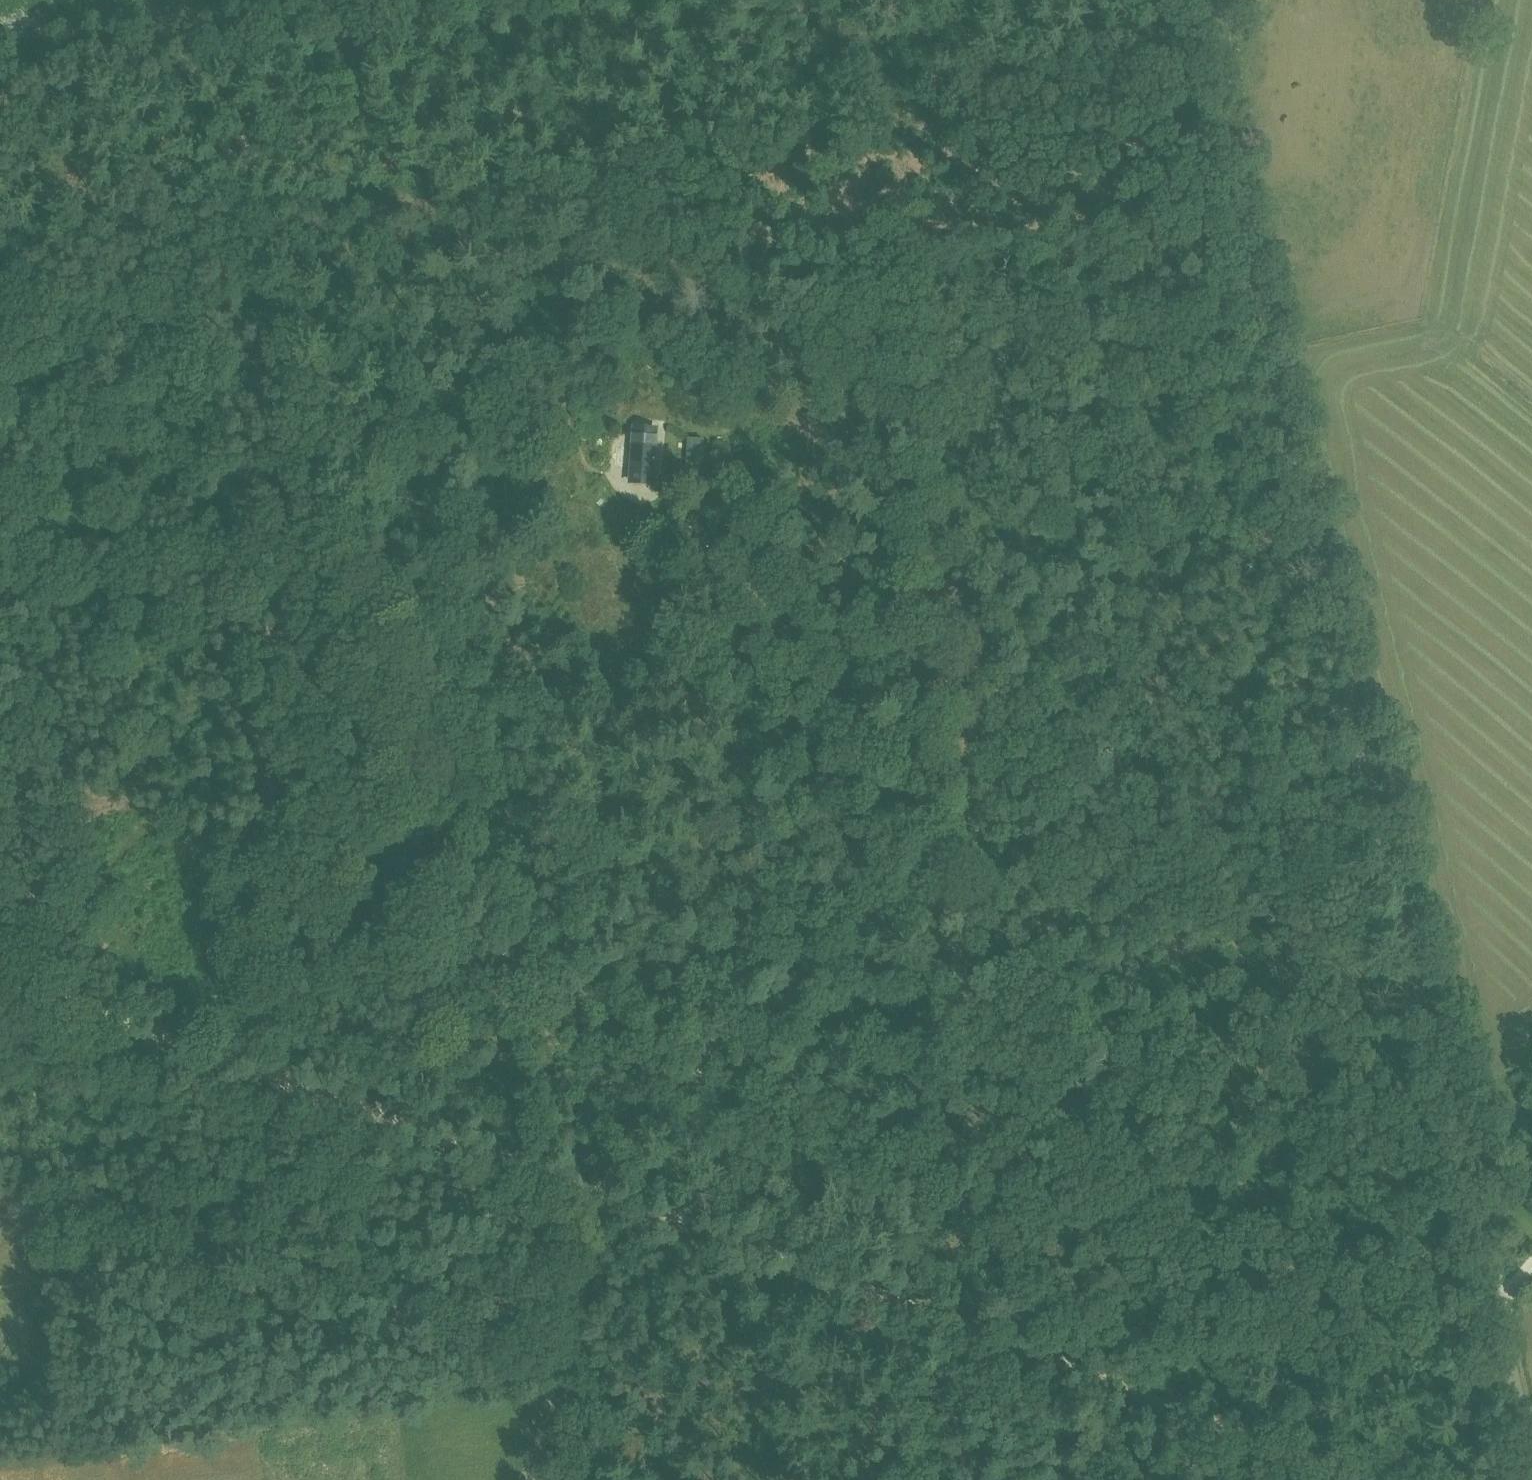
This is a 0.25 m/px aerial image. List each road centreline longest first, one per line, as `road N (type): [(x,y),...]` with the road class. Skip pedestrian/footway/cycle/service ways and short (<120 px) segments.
road 1 (unclassified): [(1531,1435),(1326,507),(1247,197),(1234,68),(1237,0)]
road 2 (track): [(601,1196),(807,1264),(1367,1479)]
road 3 (track): [(601,1196),(313,1084),(0,975)]
road 4 (track): [(601,1196),(631,1133),(837,887)]
road 5 (track): [(560,1366),(599,1205)]

